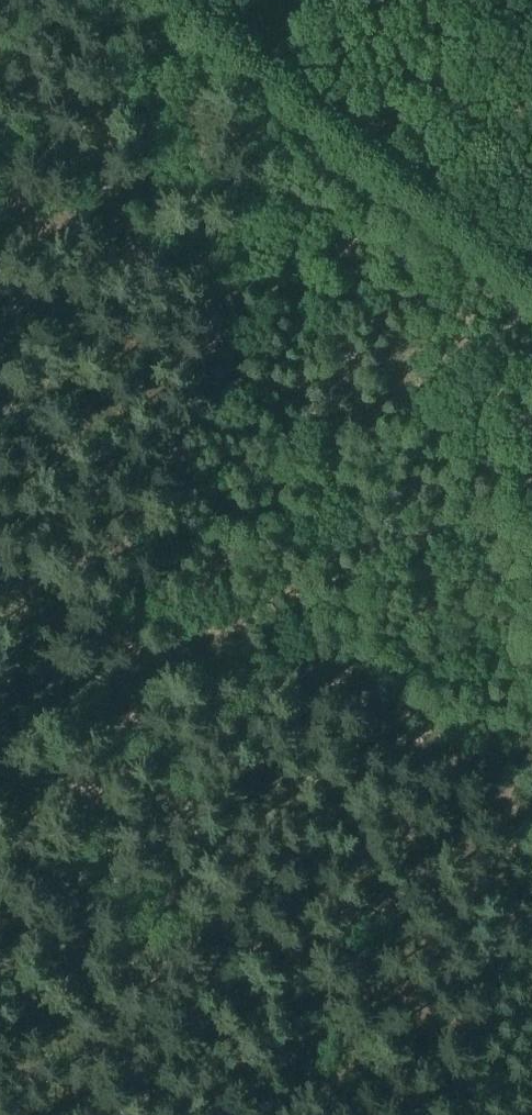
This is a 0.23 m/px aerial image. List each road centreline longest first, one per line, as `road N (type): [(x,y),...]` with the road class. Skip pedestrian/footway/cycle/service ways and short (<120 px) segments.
road 1 (track): [(118,0),(531,329)]

